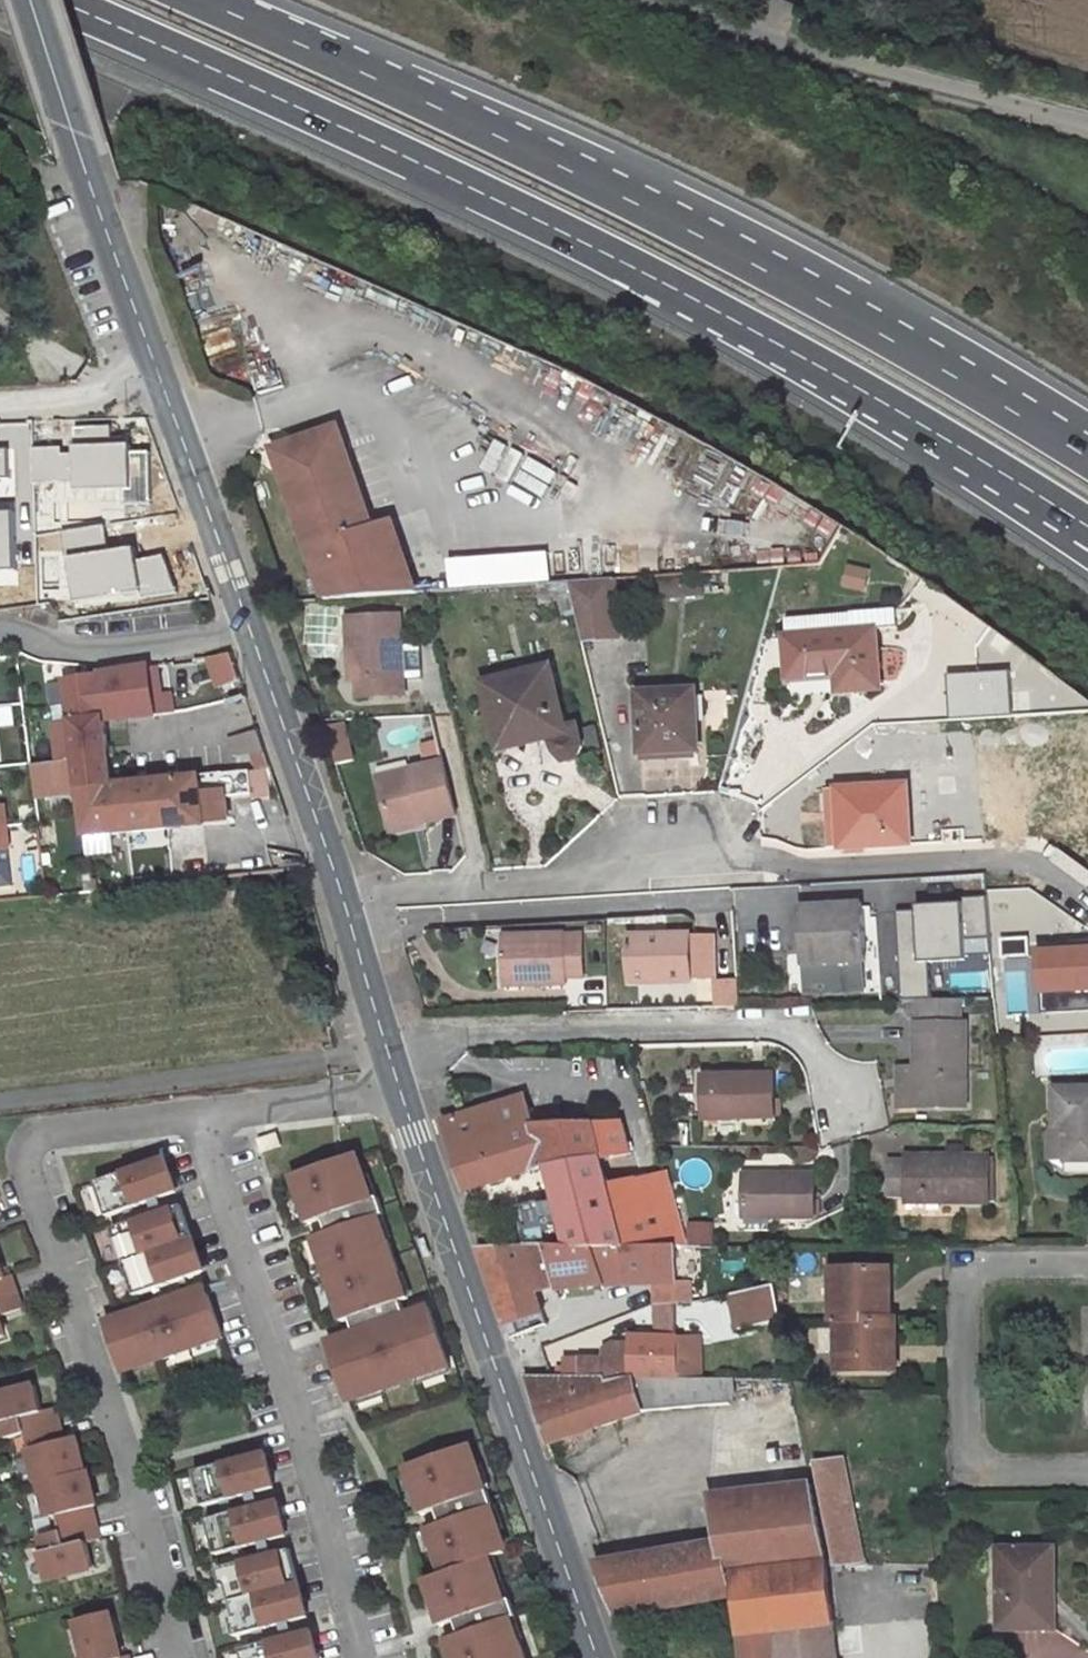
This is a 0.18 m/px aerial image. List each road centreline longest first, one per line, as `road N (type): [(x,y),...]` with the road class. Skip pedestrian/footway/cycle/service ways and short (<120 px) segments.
road 1 (trunk): [(53,0),(524,214),(873,396),(1087,527)]
road 2 (trunk): [(1087,459),(660,214),(201,0)]
road 3 (residential): [(202,1114),(36,1135),(28,1169),(131,1469),(181,1657)]
road 4 (tertiary): [(399,1087),(600,1657)]
road 5 (residential): [(363,1657),(302,1425),(202,1114)]
road 6 (residential): [(387,1051),(465,1032),(785,1019),(864,1103)]
road 7 (unclassified): [(647,0),(764,42),(1087,127)]
road 8 (tertiary): [(35,0),(158,376)]
road 9 (residential): [(343,899),(562,886),(731,838)]
road 10 (residential): [(387,1051),(0,1099)]
road 11 (residential): [(1087,1268),(968,1270),(971,1470)]
road 12 (tertiary): [(250,629),(343,899)]
road 13 (tertiary): [(158,376),(250,629)]
road 14 (residential): [(250,629),(106,651),(0,632)]
road 15 (residential): [(399,1087),(202,1114)]
road 16 (residential): [(158,376),(104,395),(0,400)]
road 17 (tertiary): [(343,899),(387,1051)]

